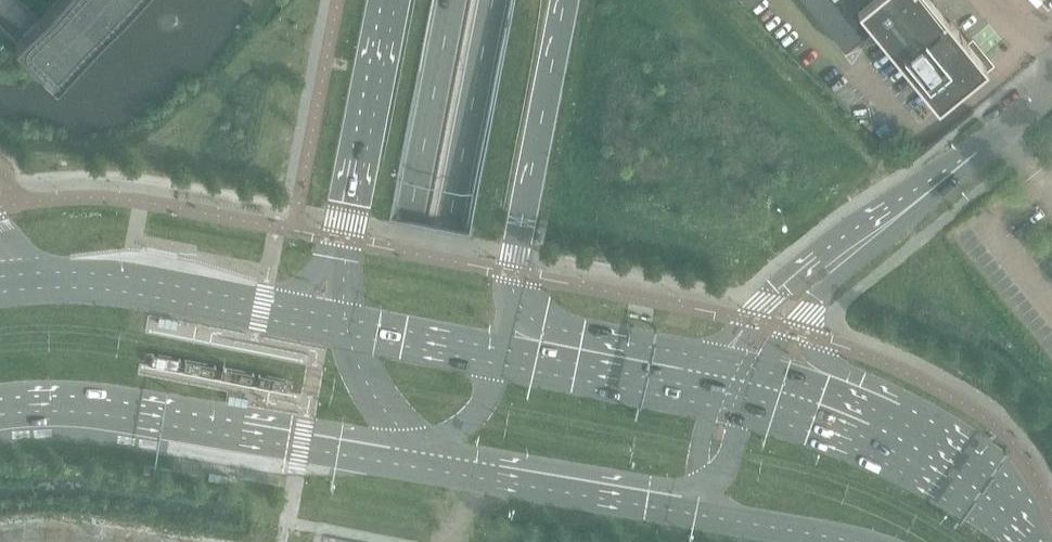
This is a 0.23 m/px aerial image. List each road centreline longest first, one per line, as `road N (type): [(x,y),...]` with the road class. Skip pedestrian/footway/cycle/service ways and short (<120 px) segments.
road 1 (primary): [(387,541),(492,0)]
road 2 (primary): [(450,0),(347,541)]
road 3 (secondary): [(0,403),(106,405),(388,455)]
road 4 (primary): [(498,356),(563,0)]
road 5 (secondary): [(1027,541),(916,467),(751,405)]
road 6 (unclassified): [(918,198),(878,208),(777,287),(713,395)]
road 7 (unclassified): [(751,405),(808,303),(918,198)]
road 8 (secondary): [(261,310),(137,285),(16,280)]
road 9 (secondary): [(453,467),(695,512)]
road 10 (primary): [(388,0),(341,239)]
road 11 (secondary): [(713,395),(498,356)]
road 12 (unclassified): [(918,198),(1051,88)]
road 13 (secondary): [(695,512),(863,541)]
road 14 (secondary): [(498,356),(346,326)]
road 15 (primary): [(346,326),(379,403),(420,445)]
road 16 (primary): [(420,445),(477,414),(498,356)]
road 17 (unclassified): [(695,512),(751,405)]

